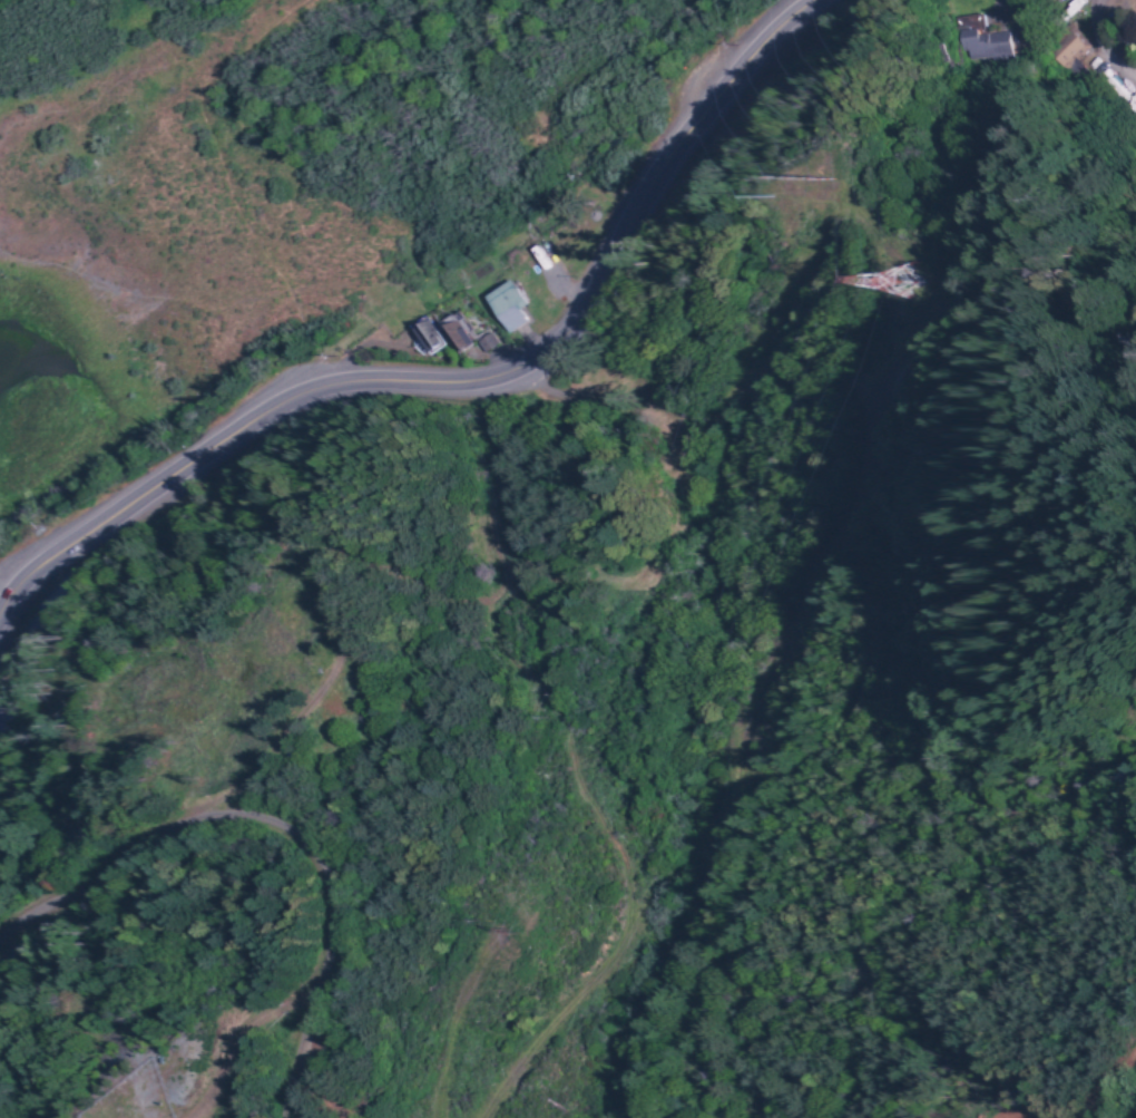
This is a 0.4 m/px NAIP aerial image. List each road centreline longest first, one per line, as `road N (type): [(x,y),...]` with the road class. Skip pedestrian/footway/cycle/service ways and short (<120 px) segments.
road 1 (secondary): [(0,632),(39,576),(72,546),(288,405),(369,385),(484,386),(528,367),(567,337),(621,232),(728,84),(822,0)]
road 2 (residential): [(87,861),(0,946)]

